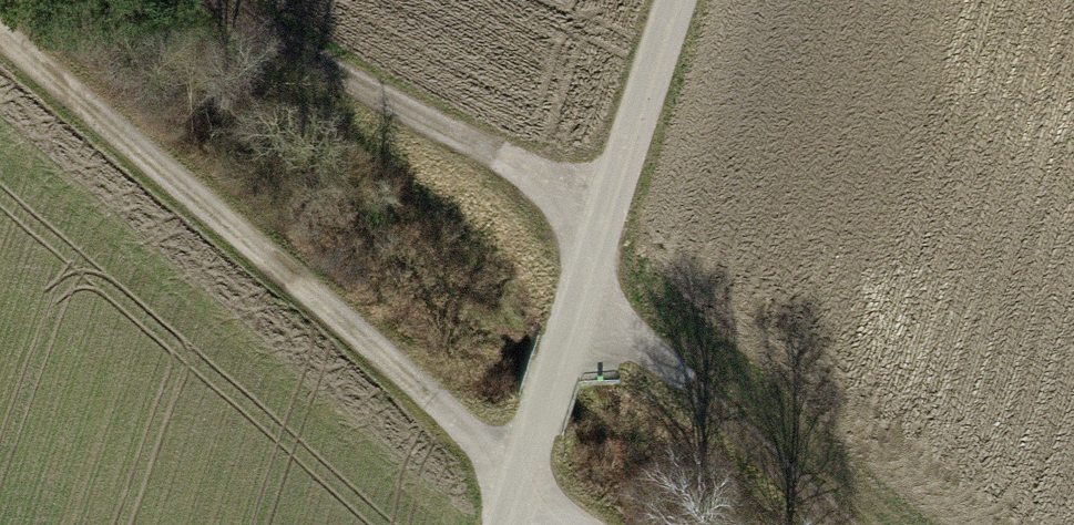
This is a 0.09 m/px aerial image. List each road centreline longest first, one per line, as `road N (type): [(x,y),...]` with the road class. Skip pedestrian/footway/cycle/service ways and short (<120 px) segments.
road 1 (track): [(0,39),(442,407),(509,493),(556,524)]
road 2 (unclassified): [(498,524),(672,0)]
road 3 (track): [(201,0),(258,39),(602,214)]
road 4 (track): [(566,324),(666,368),(842,524)]

